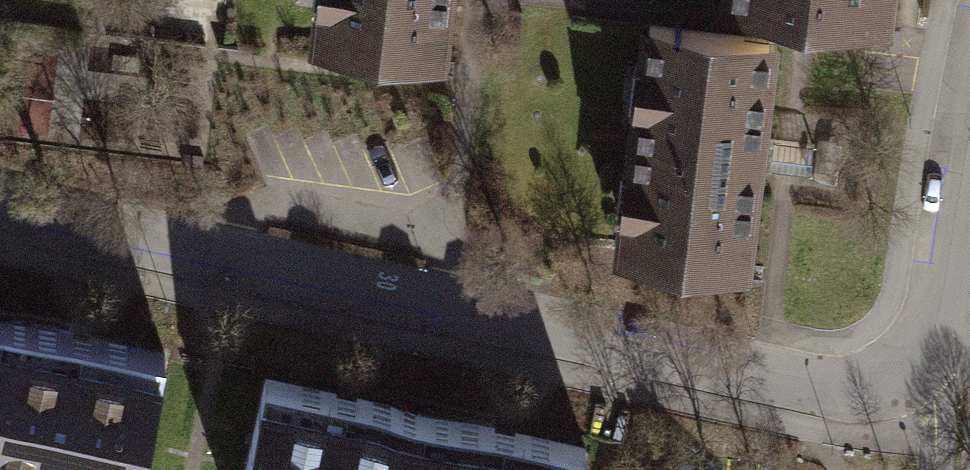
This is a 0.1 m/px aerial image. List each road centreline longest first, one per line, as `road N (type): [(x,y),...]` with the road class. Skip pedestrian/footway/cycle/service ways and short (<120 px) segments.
road 1 (residential): [(964,175),(936,321),(910,372),(865,402),(797,402),(444,307),(0,207)]

